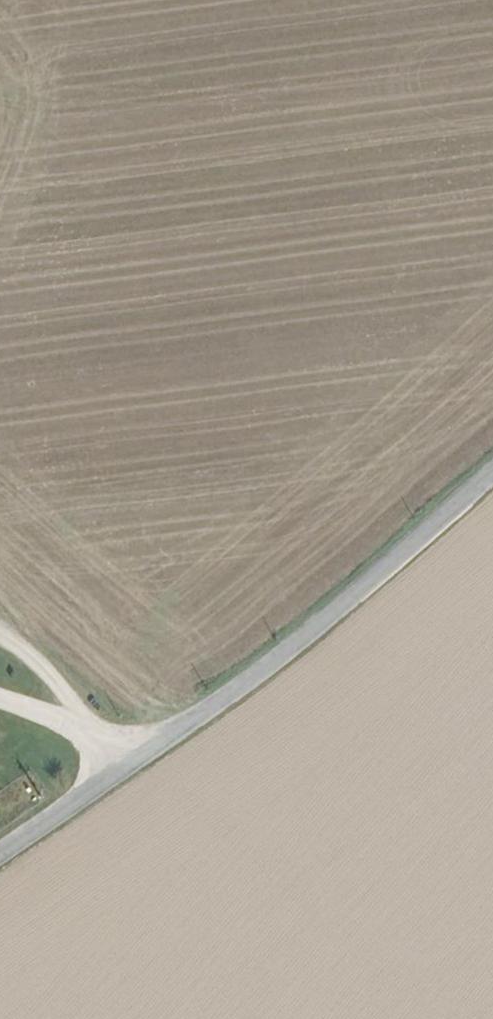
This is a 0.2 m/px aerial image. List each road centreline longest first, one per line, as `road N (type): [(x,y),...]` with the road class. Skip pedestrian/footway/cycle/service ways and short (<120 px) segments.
road 1 (unclassified): [(0,849),(492,444)]

